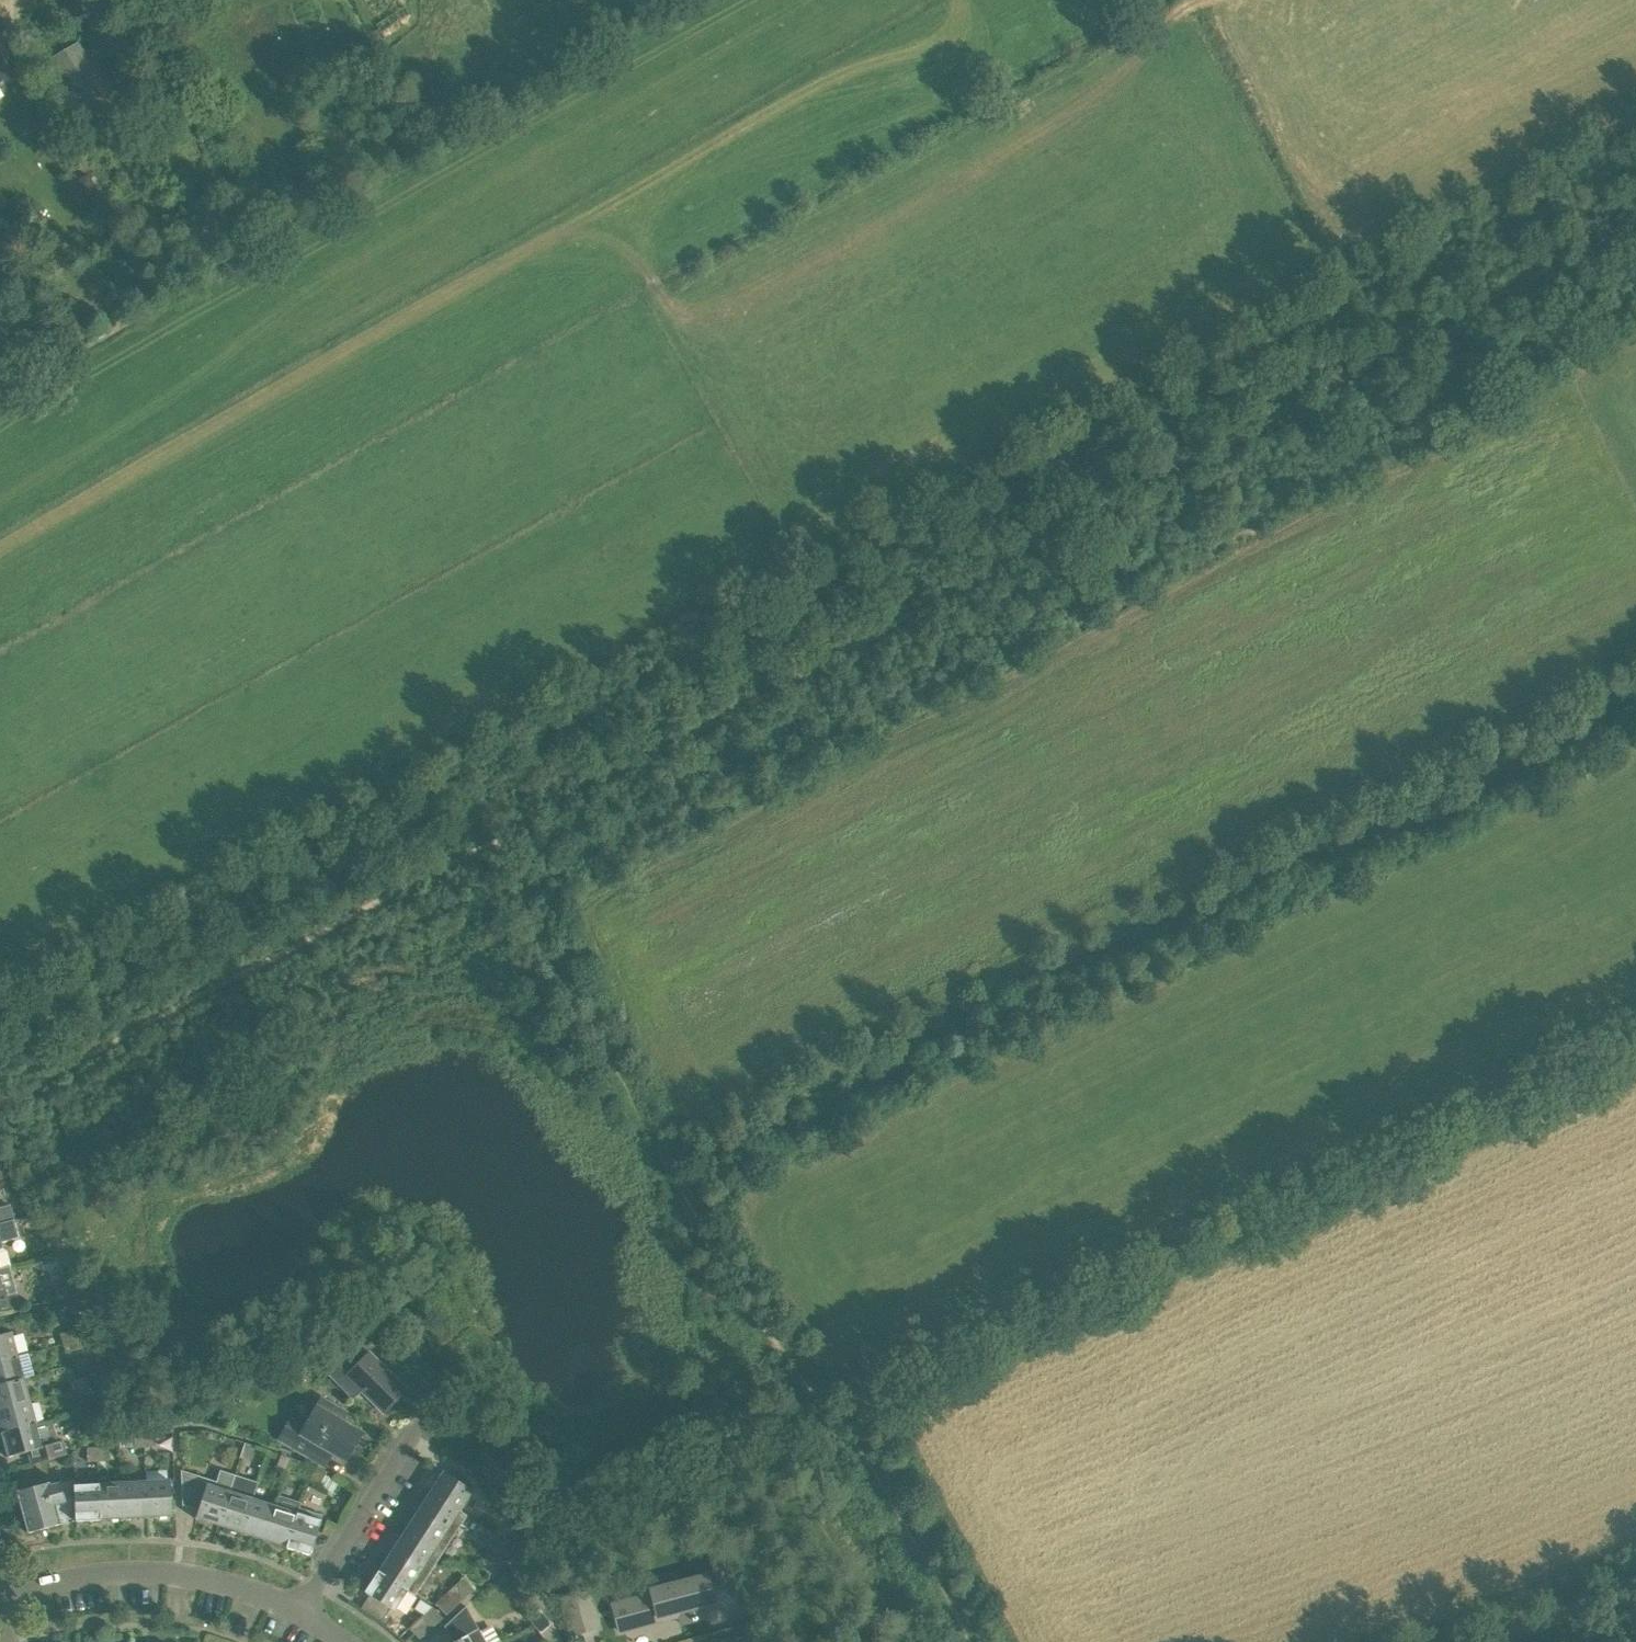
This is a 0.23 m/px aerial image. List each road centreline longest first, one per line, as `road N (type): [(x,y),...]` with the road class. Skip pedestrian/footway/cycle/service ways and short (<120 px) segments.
road 1 (residential): [(299,1611),(200,1577),(150,1571),(93,1574),(0,1596)]
road 2 (residential): [(299,1611),(415,1427)]
road 3 (unclassified): [(1497,1641),(1635,1583)]

